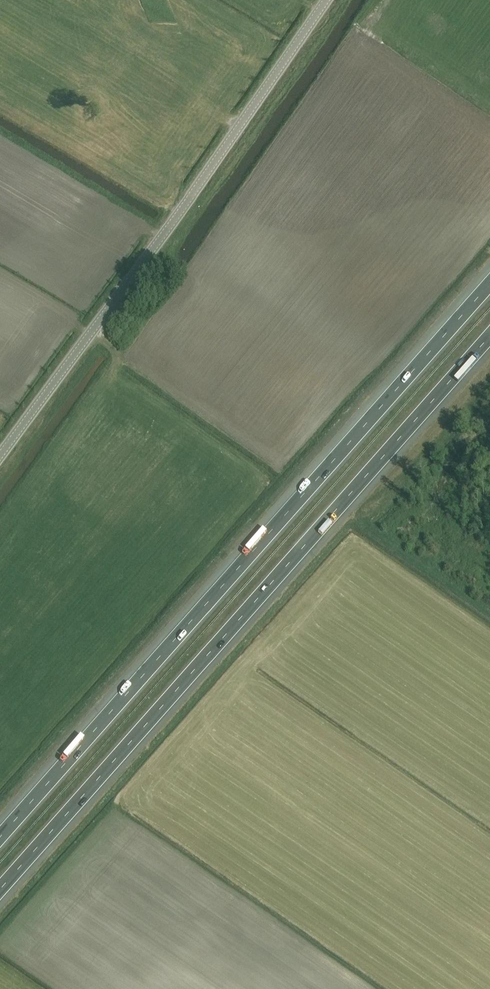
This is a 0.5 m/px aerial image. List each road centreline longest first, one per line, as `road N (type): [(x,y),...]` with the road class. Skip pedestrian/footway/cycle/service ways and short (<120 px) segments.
road 1 (motorway): [(489,284),(0,838)]
road 2 (motorway): [(0,889),(489,335)]
road 3 (tertiary): [(0,456),(326,0)]

